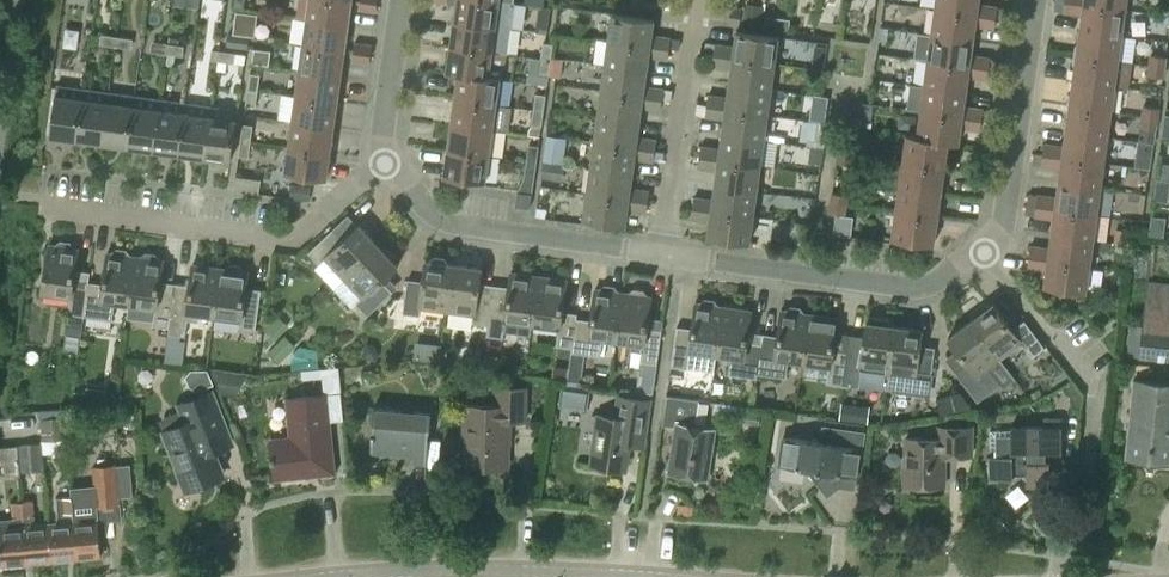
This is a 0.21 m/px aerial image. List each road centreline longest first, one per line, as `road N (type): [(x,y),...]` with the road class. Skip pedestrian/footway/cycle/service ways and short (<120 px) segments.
road 1 (residential): [(47,208),(283,240),(388,160)]
road 2 (residential): [(663,255),(905,288),(926,287),(980,251)]
road 3 (residential): [(342,576),(504,571),(662,576)]
road 4 (residential): [(388,160),(444,223),(663,255)]
road 5 (residential): [(980,251),(1006,206),(1035,0)]
road 6 (residential): [(663,255),(695,0)]
road 7 (residential): [(980,251),(1090,395)]
road 8 (residential): [(405,0),(388,160)]

